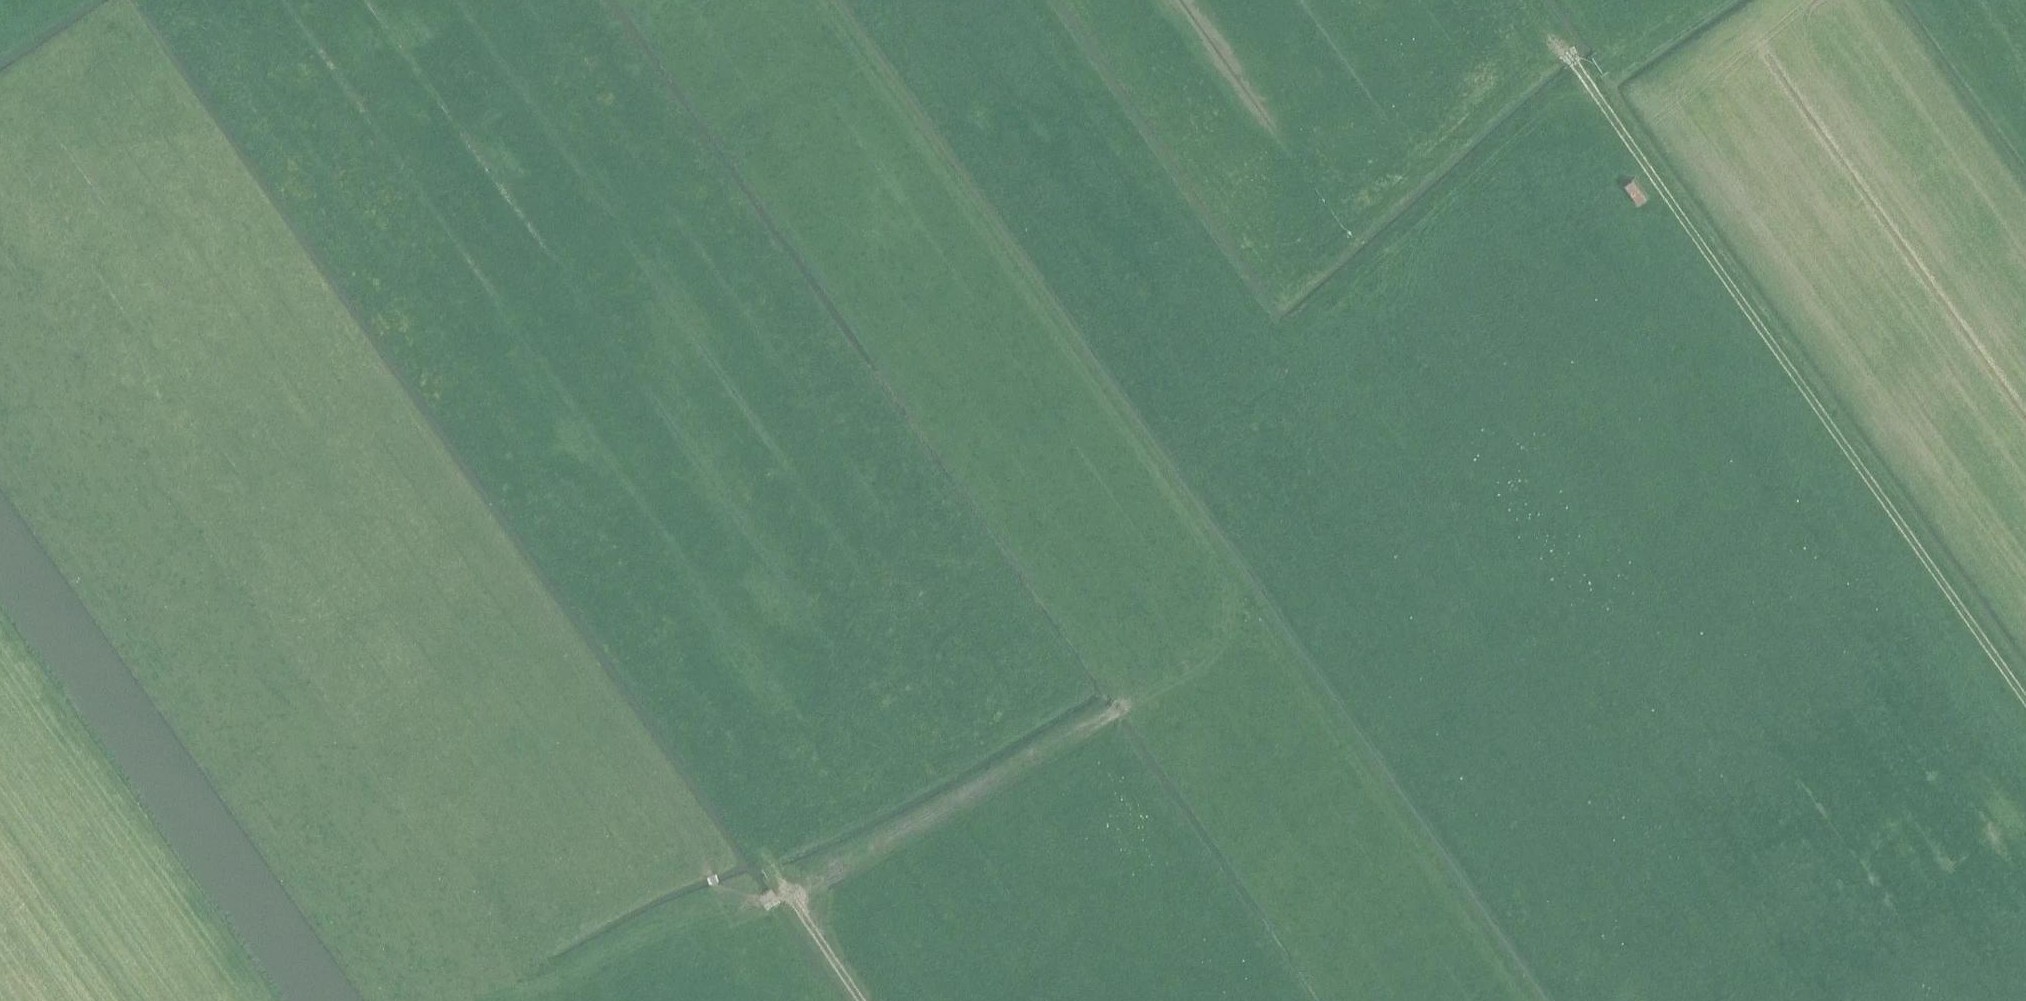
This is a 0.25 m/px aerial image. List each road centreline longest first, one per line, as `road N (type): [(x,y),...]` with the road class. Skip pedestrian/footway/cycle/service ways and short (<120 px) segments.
road 1 (track): [(2025,701),(1563,50)]

